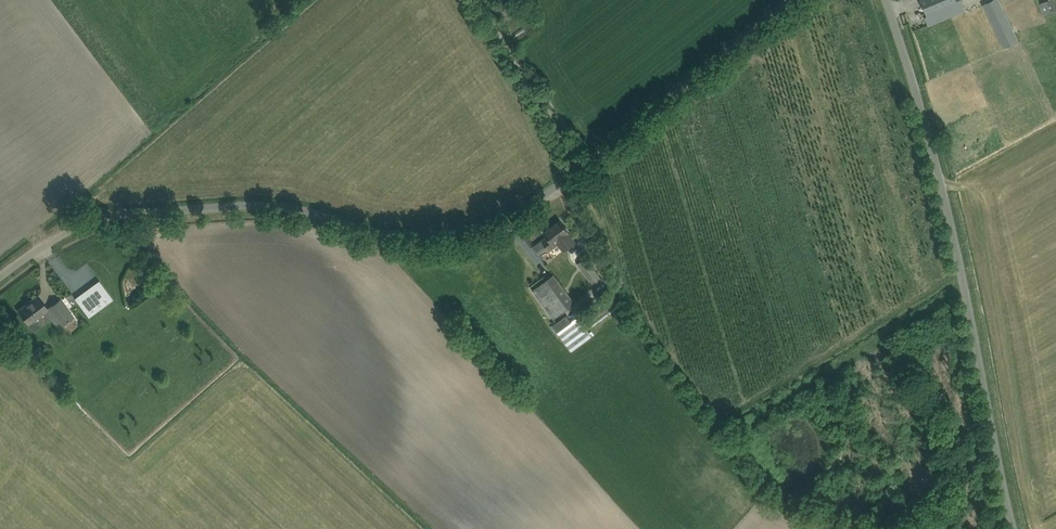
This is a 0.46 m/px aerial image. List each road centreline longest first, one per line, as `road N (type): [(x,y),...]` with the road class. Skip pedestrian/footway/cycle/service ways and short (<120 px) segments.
road 1 (unclassified): [(0,267),(61,218),(104,204),(257,203),(411,231),(470,227),(537,191),(790,0)]
road 2 (unclassified): [(1011,528),(936,177),(883,0)]

